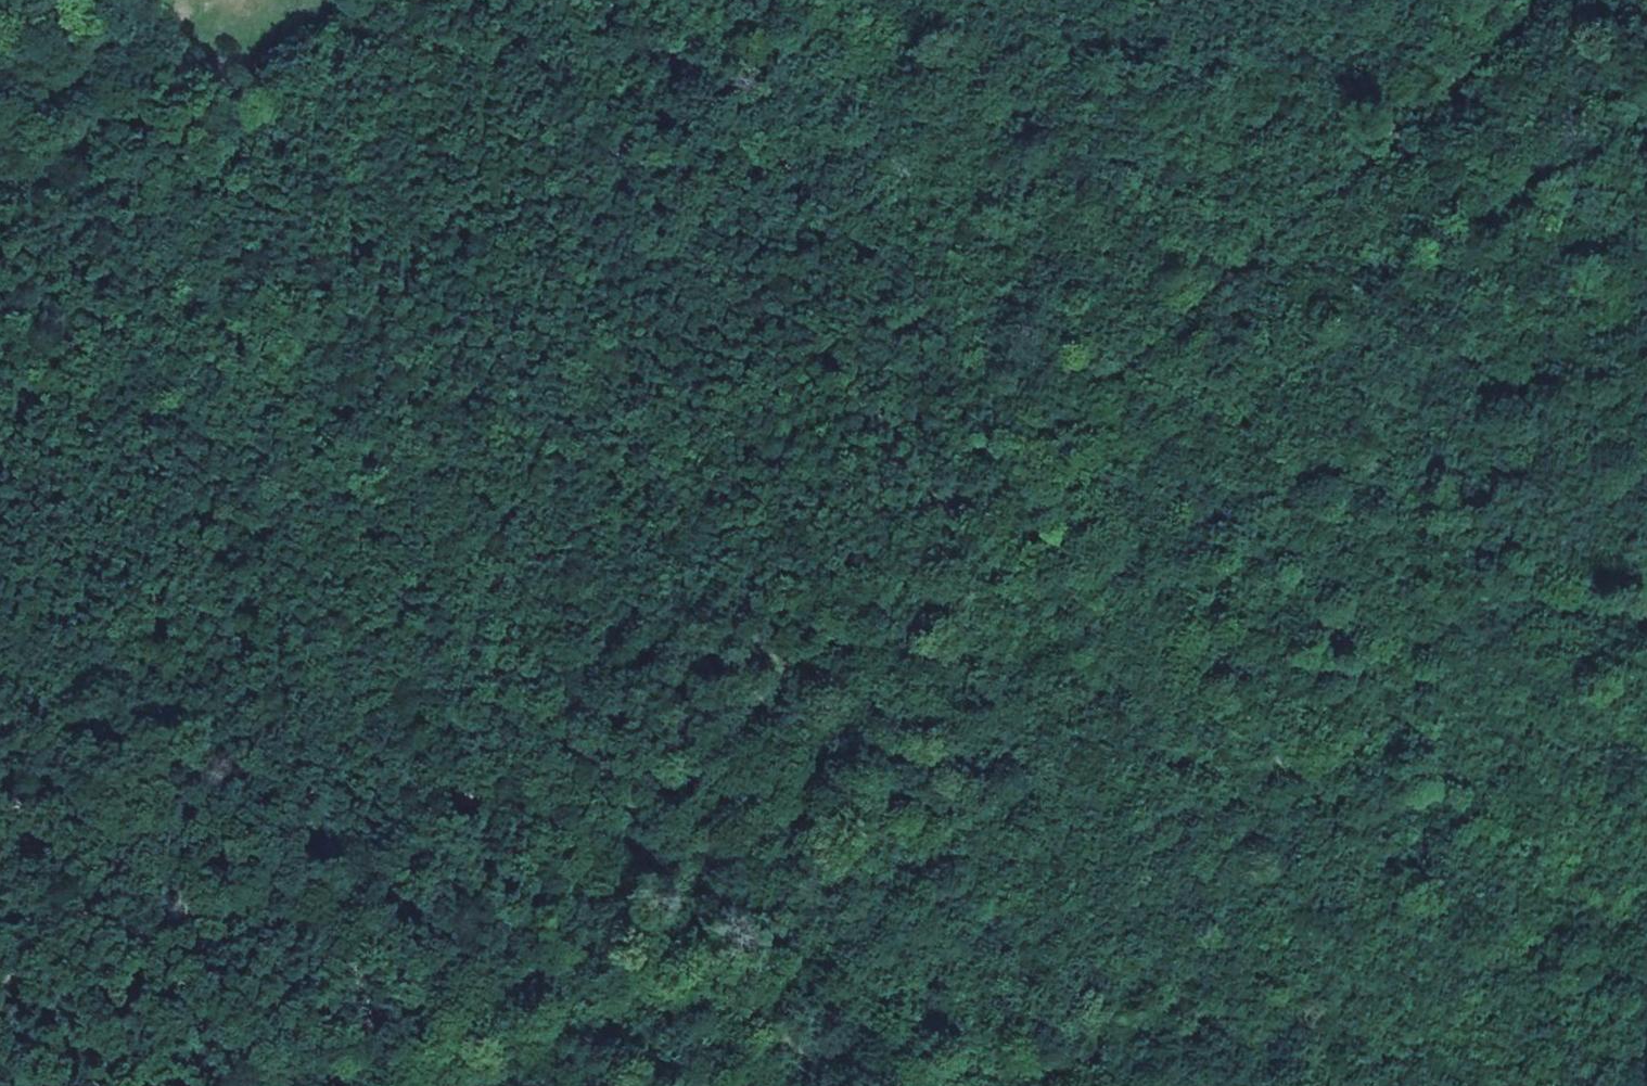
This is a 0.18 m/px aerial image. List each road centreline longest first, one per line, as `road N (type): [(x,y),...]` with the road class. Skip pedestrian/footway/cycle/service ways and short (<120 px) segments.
road 1 (track): [(1443,92),(324,1085)]
road 2 (track): [(0,208),(148,91),(189,145),(387,10),(390,0)]
road 3 (track): [(1552,0),(1443,92)]

